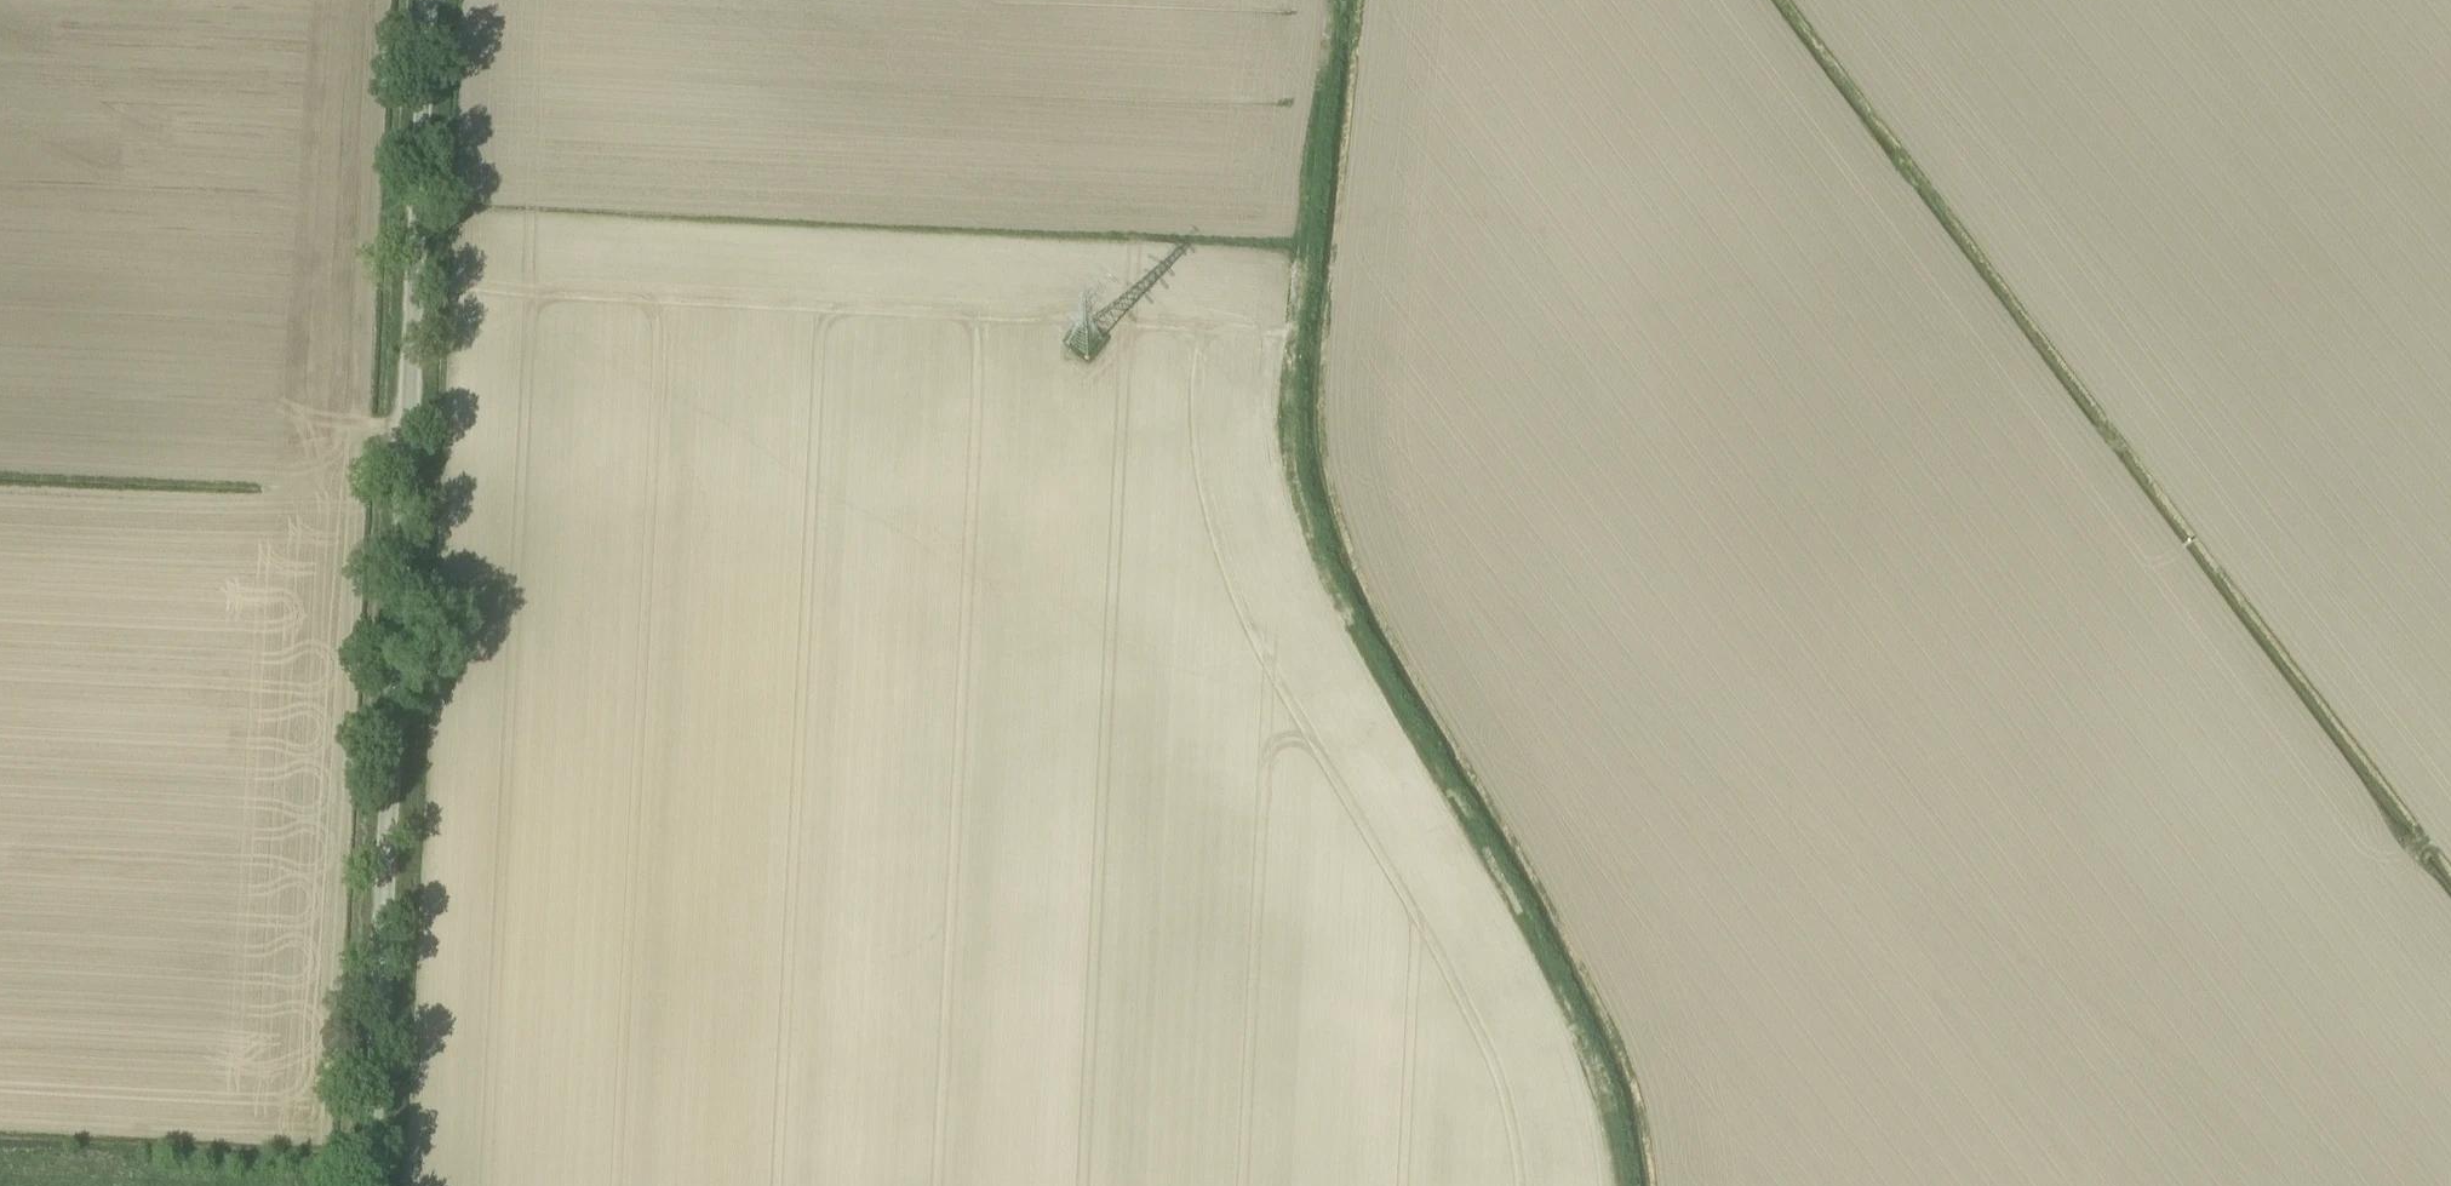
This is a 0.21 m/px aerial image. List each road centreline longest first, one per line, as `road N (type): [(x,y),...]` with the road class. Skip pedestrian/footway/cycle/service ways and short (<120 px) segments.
road 1 (track): [(1626,1185),(1624,1133),(1592,1056),(1496,860),(1334,576),(1298,457),(1294,374),(1331,0)]
road 2 (unclassified): [(428,0),(368,1185)]

